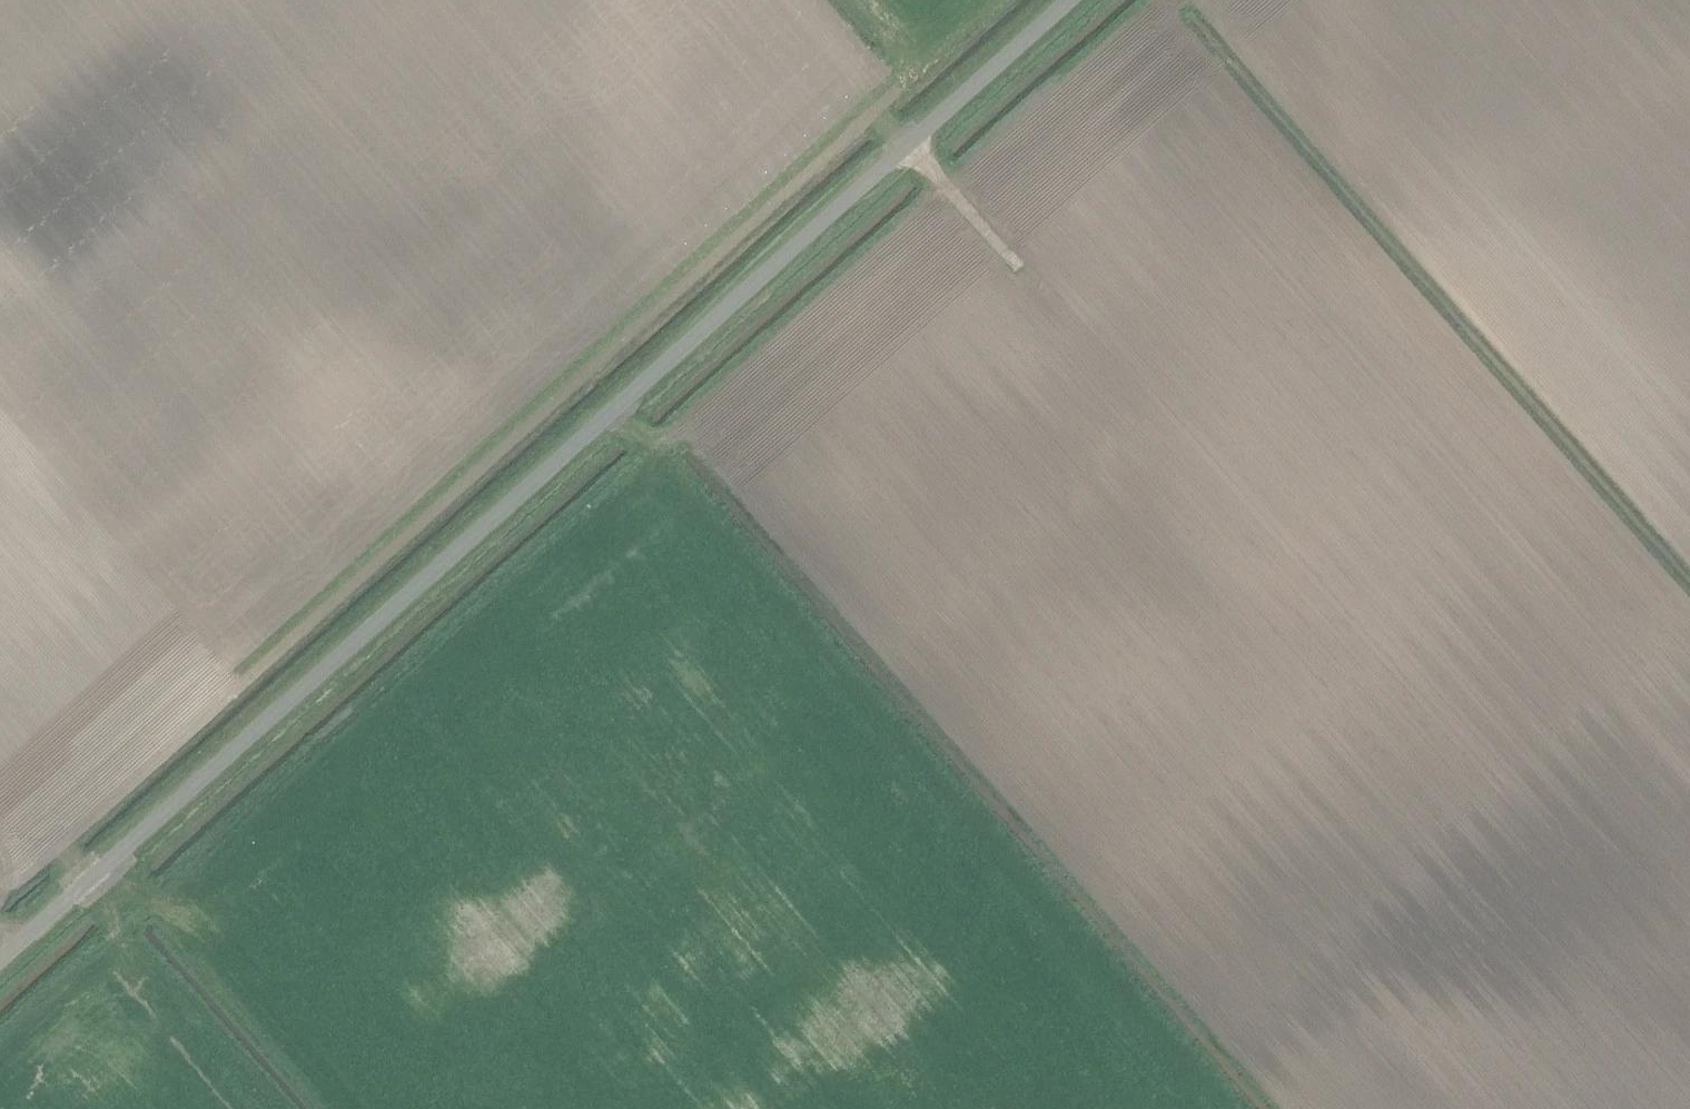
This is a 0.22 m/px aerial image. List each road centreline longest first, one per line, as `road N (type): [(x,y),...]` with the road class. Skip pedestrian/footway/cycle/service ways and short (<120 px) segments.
road 1 (unclassified): [(0,955),(1066,0)]

